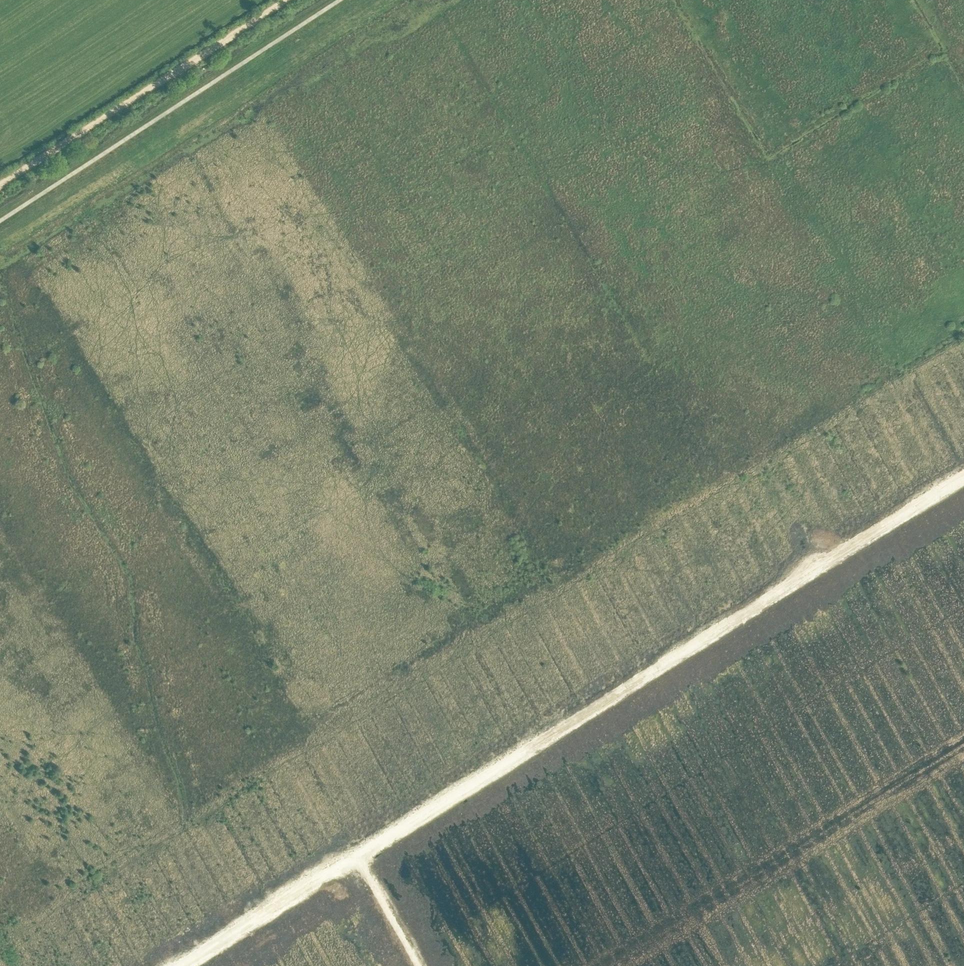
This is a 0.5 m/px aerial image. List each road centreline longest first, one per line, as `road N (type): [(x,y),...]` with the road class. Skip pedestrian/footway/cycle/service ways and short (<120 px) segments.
road 1 (track): [(286,0),(0,184)]

